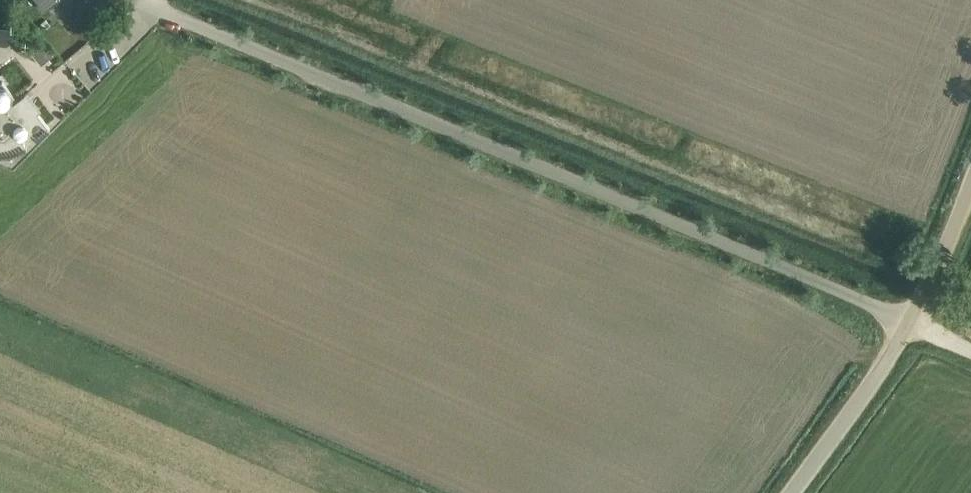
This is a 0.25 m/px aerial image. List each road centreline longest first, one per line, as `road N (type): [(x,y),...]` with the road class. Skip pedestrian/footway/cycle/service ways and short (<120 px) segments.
road 1 (unclassified): [(194,20),(910,321)]
road 2 (unclassified): [(792,492),(910,321)]
road 3 (unclassified): [(910,321),(970,181)]

